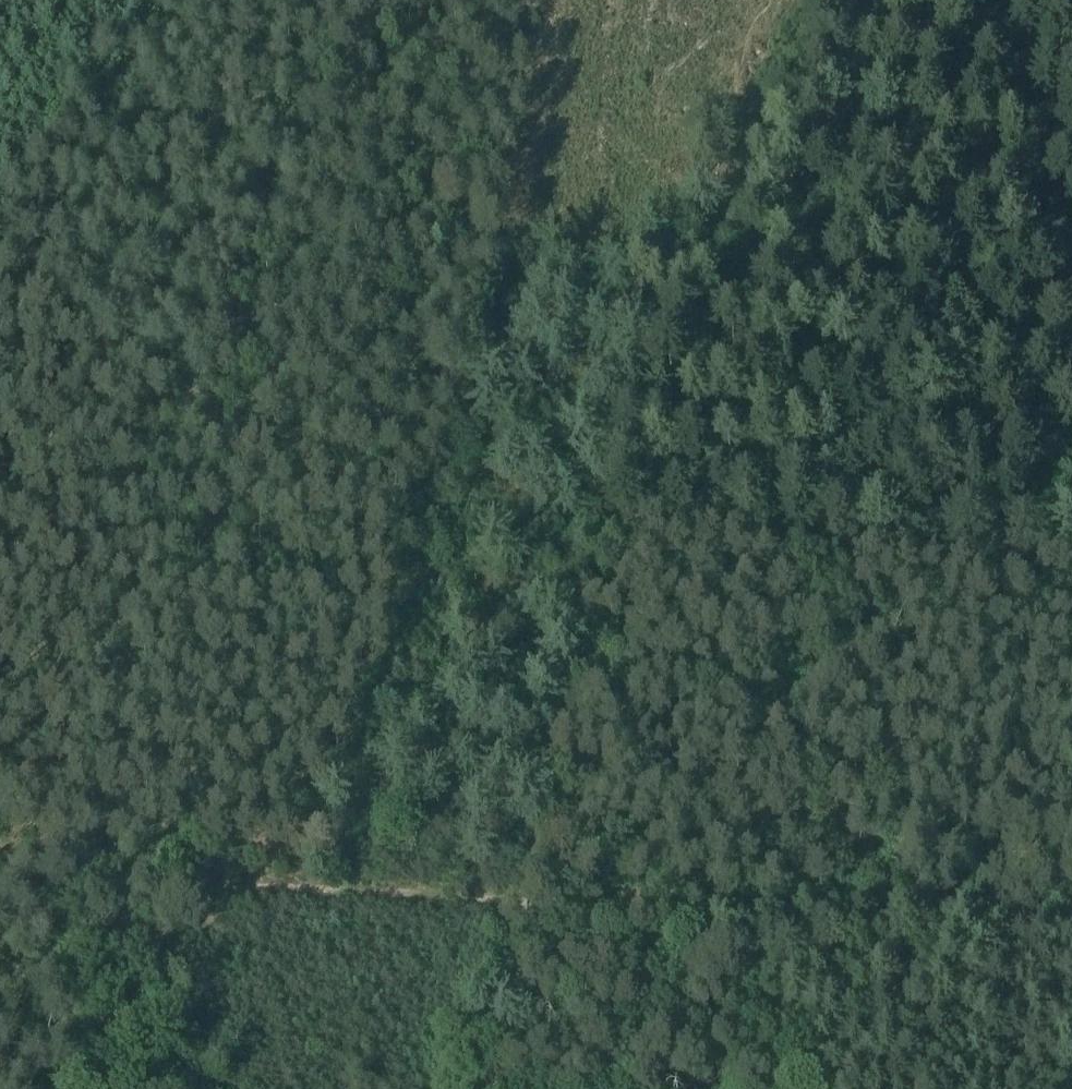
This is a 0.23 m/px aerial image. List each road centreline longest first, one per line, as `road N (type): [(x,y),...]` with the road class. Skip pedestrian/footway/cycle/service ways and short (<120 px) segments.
road 1 (track): [(0,864),(222,900),(692,907),(1071,926)]

